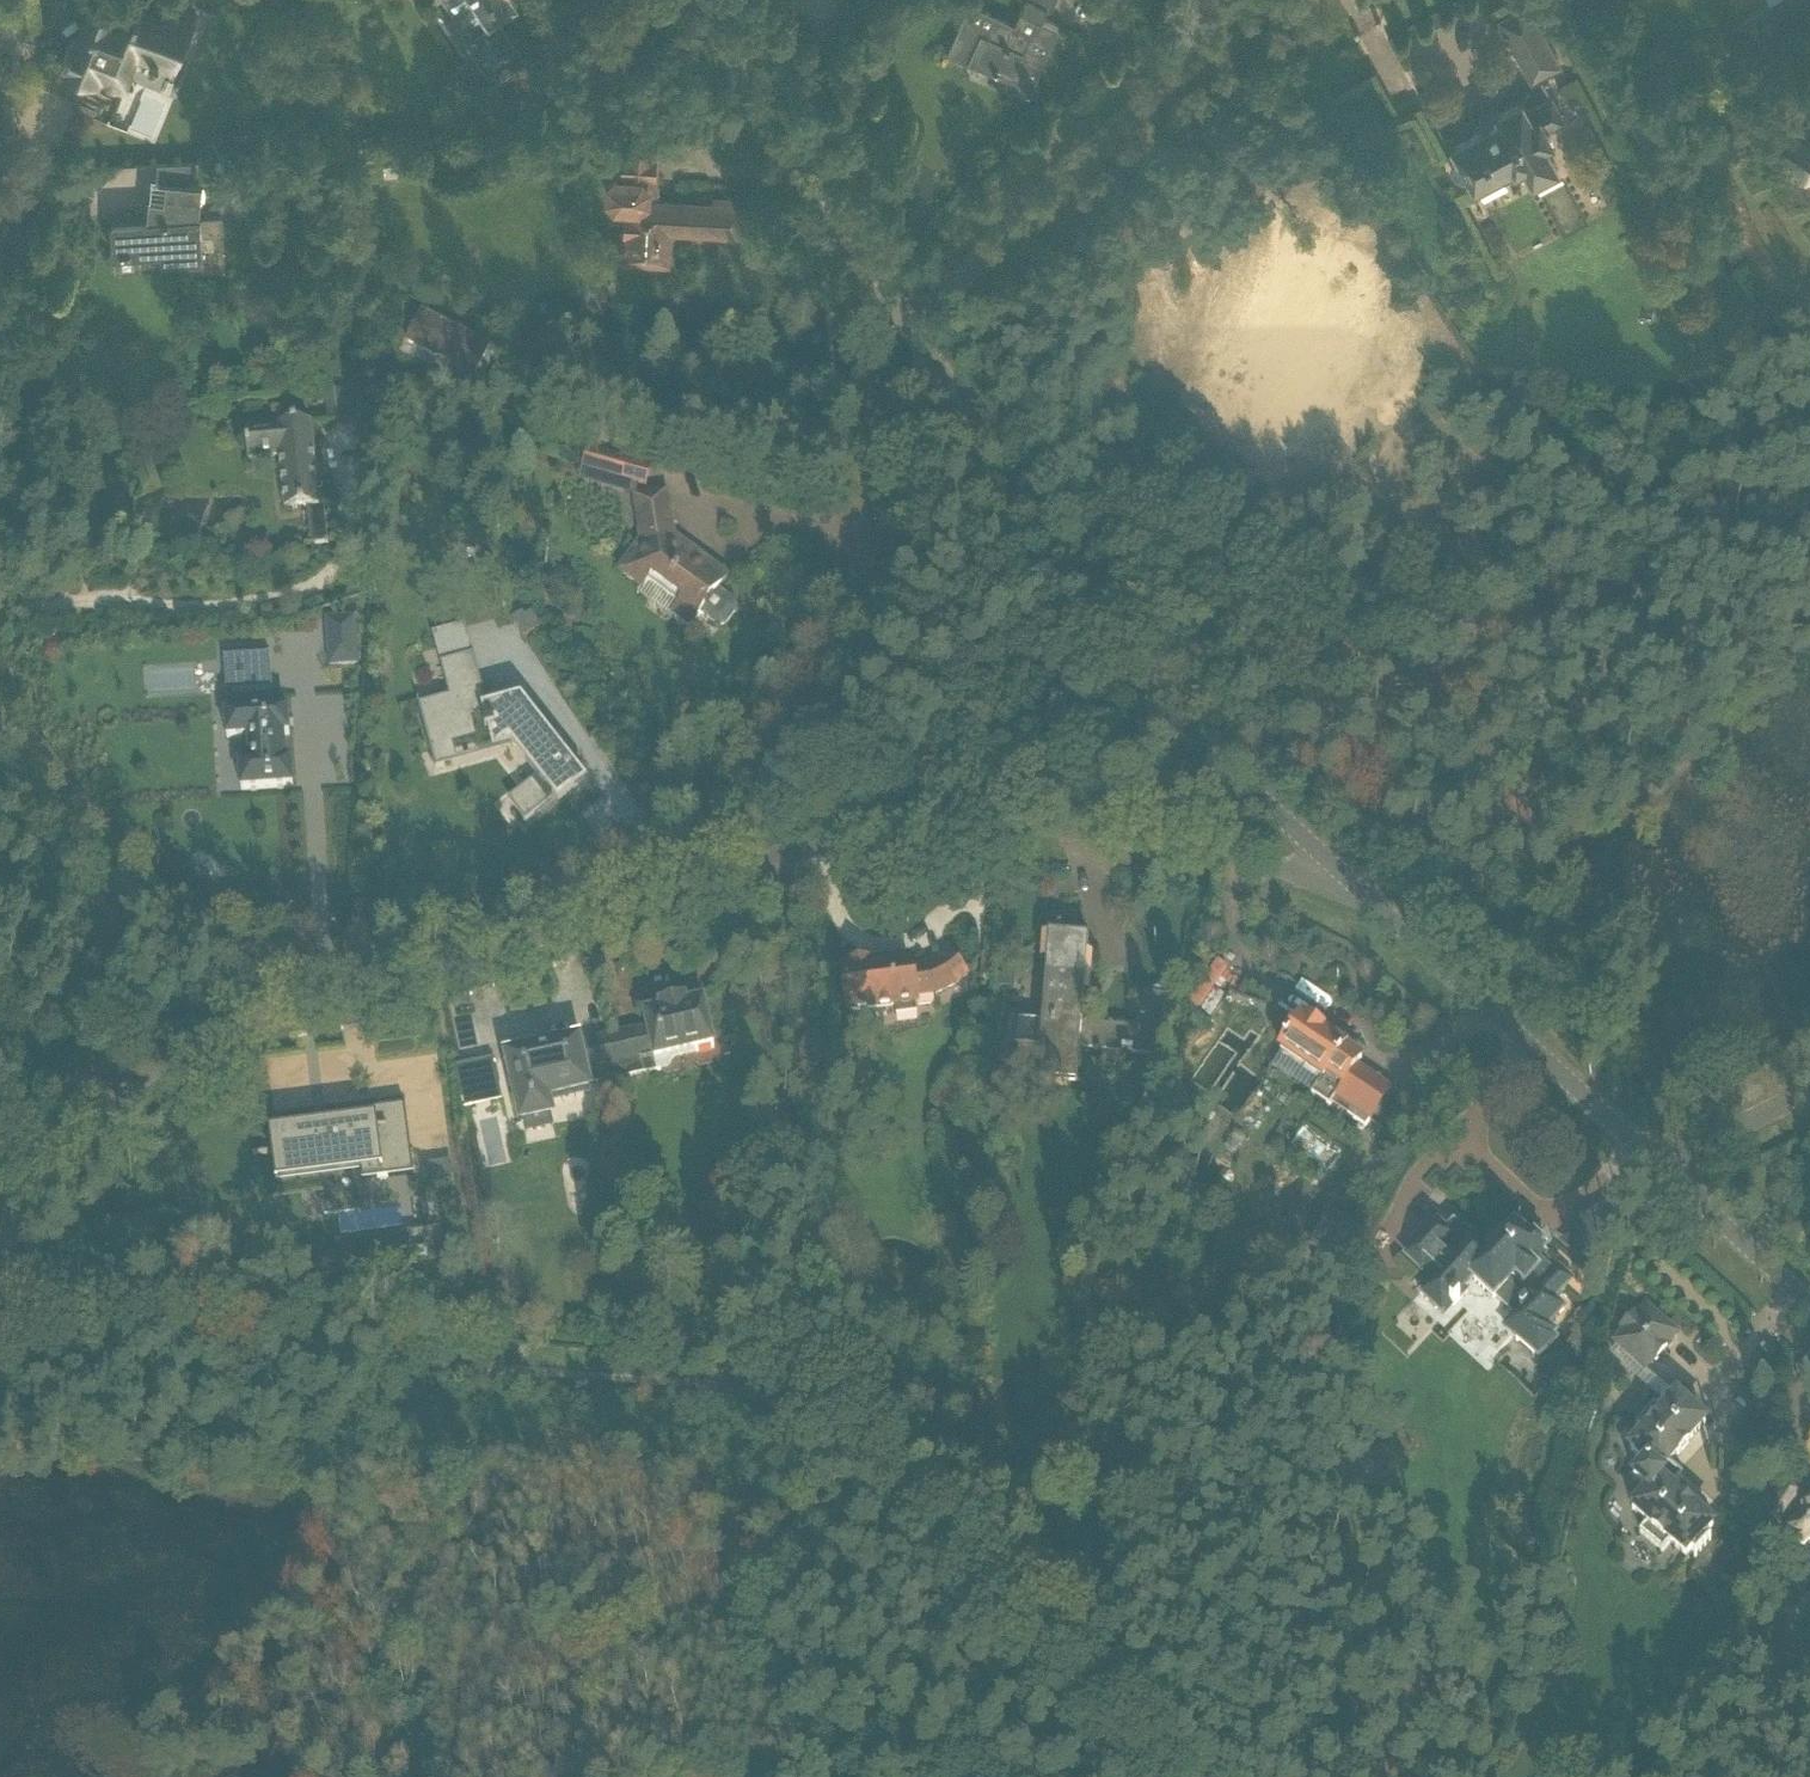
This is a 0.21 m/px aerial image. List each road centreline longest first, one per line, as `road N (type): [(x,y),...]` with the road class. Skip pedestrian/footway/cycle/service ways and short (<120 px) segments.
road 1 (track): [(1160,1776),(790,1395),(389,1356),(0,1362)]
road 2 (residential): [(638,892),(843,841),(1001,825),(1163,834),(1354,884)]
road 3 (residential): [(1354,884),(1138,675),(936,360)]
road 4 (residential): [(638,892),(701,842),(775,766),(844,644),(902,401),(936,360)]
road 5 (residential): [(912,323),(1163,80),(1278,0)]
road 6 (residential): [(1659,1167),(1354,884)]
road 7 (residential): [(912,323),(699,0)]
road 8 (track): [(790,1395),(762,1776)]
road 9 (residential): [(312,981),(487,955),(638,892)]
road 10 (residential): [(72,1135),(195,1045),(312,981)]
road 11 (residential): [(72,1135),(106,986),(93,869)]
road 12 (residential): [(312,981),(241,964),(159,922),(93,869)]
road 13 (residential): [(1809,1305),(1659,1167)]
road 14 (residential): [(1809,1090),(1659,1167)]
road 15 (residential): [(93,869),(0,735)]
road 16 (track): [(1194,729),(1168,780),(1126,832)]

